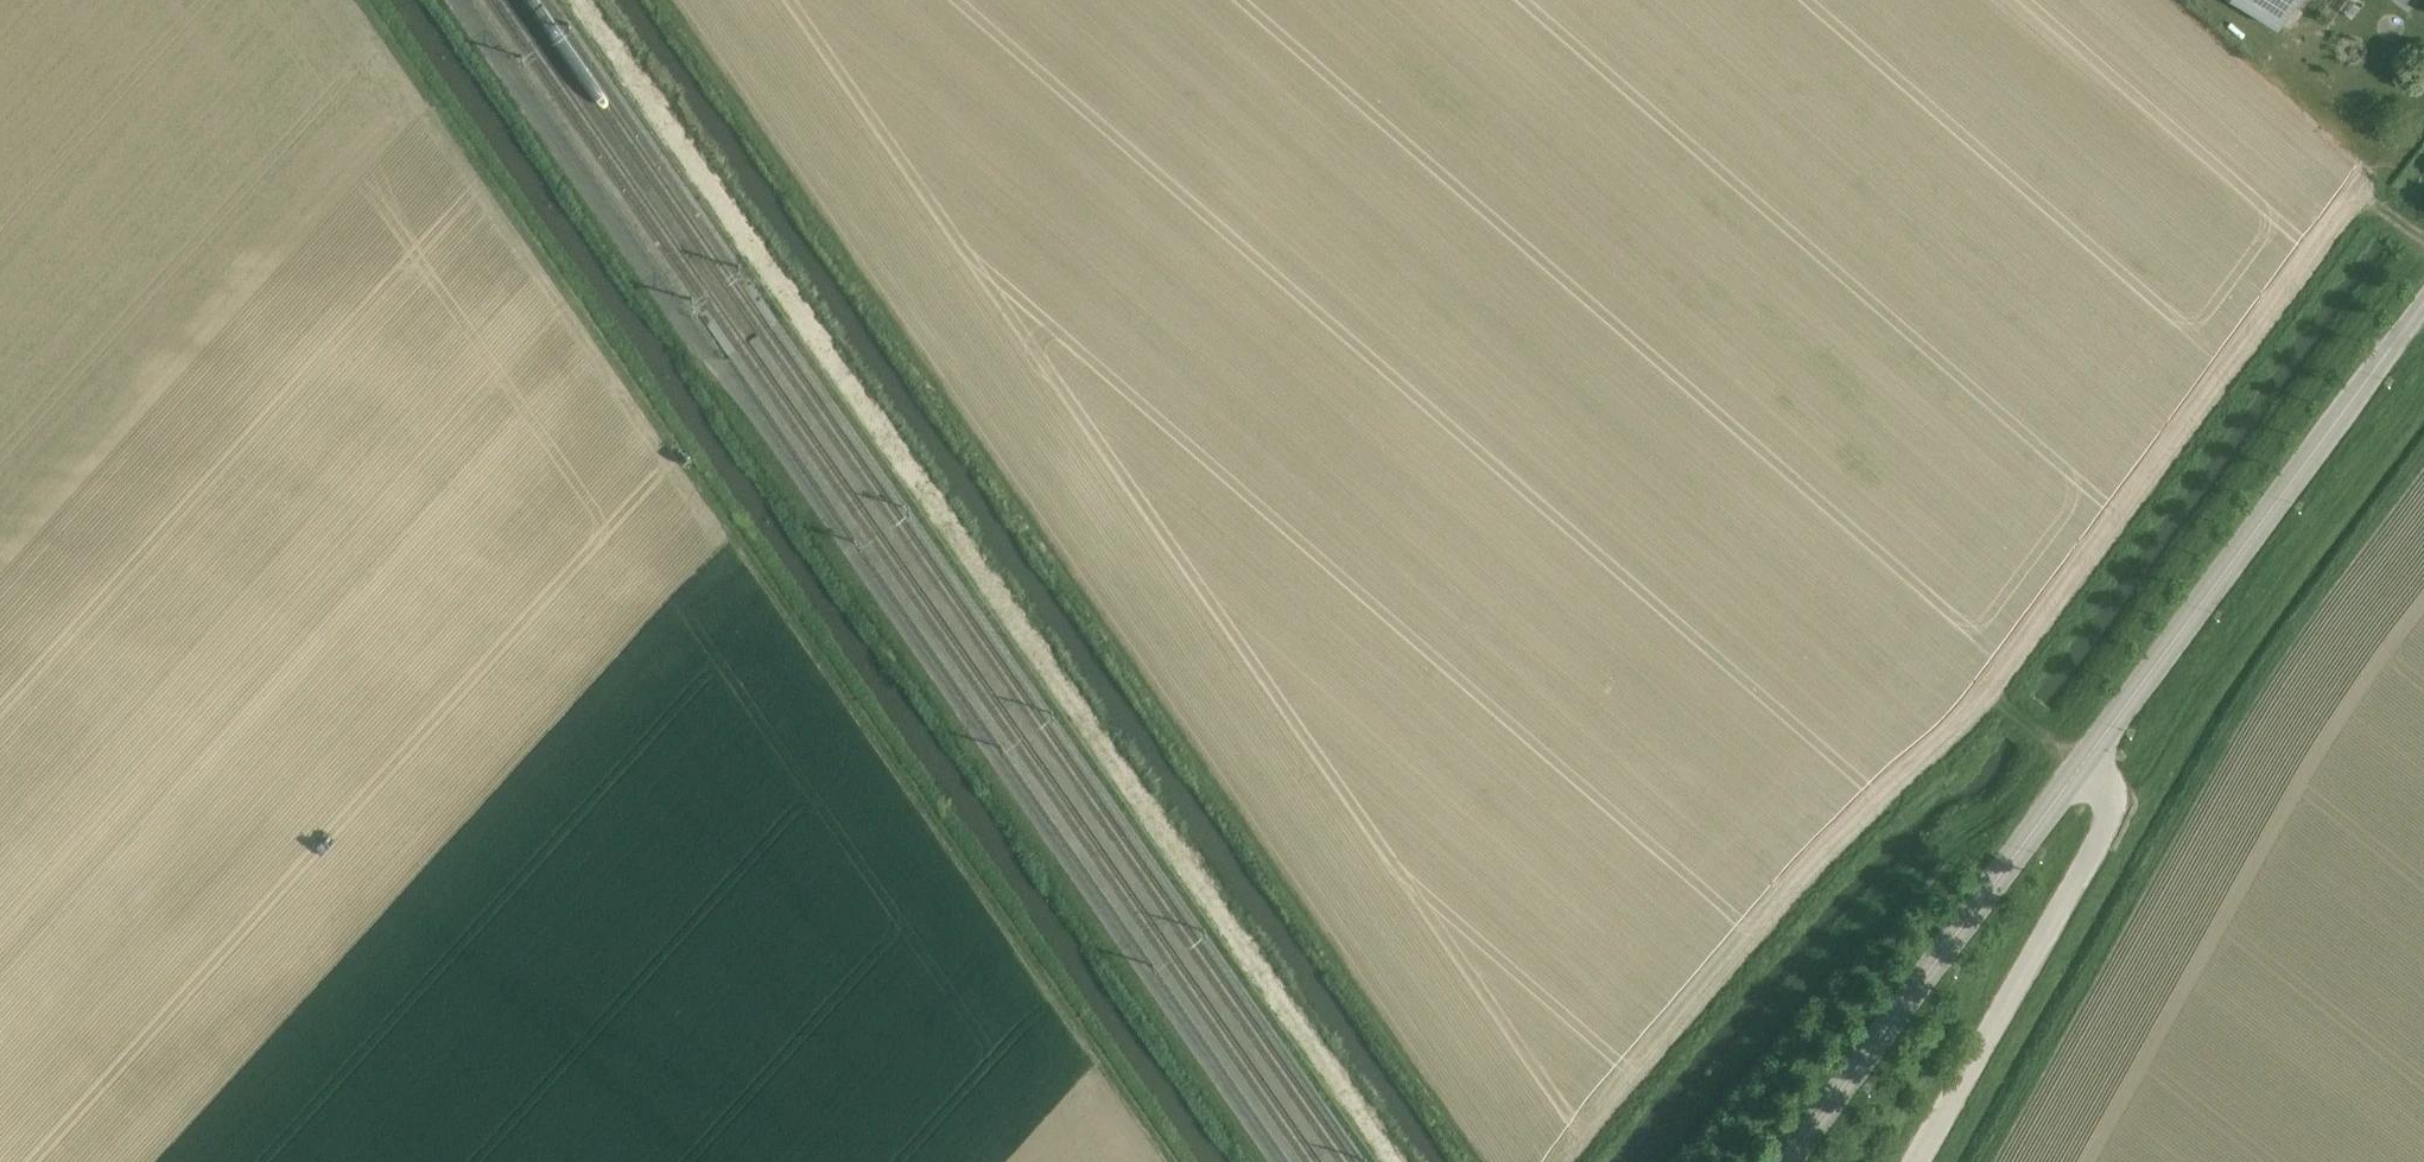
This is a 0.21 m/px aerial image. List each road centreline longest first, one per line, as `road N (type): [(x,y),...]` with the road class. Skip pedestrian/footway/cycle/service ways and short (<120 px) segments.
road 1 (track): [(579,0),(1392,1161)]
road 2 (unclassified): [(1787,1161),(2423,293)]

